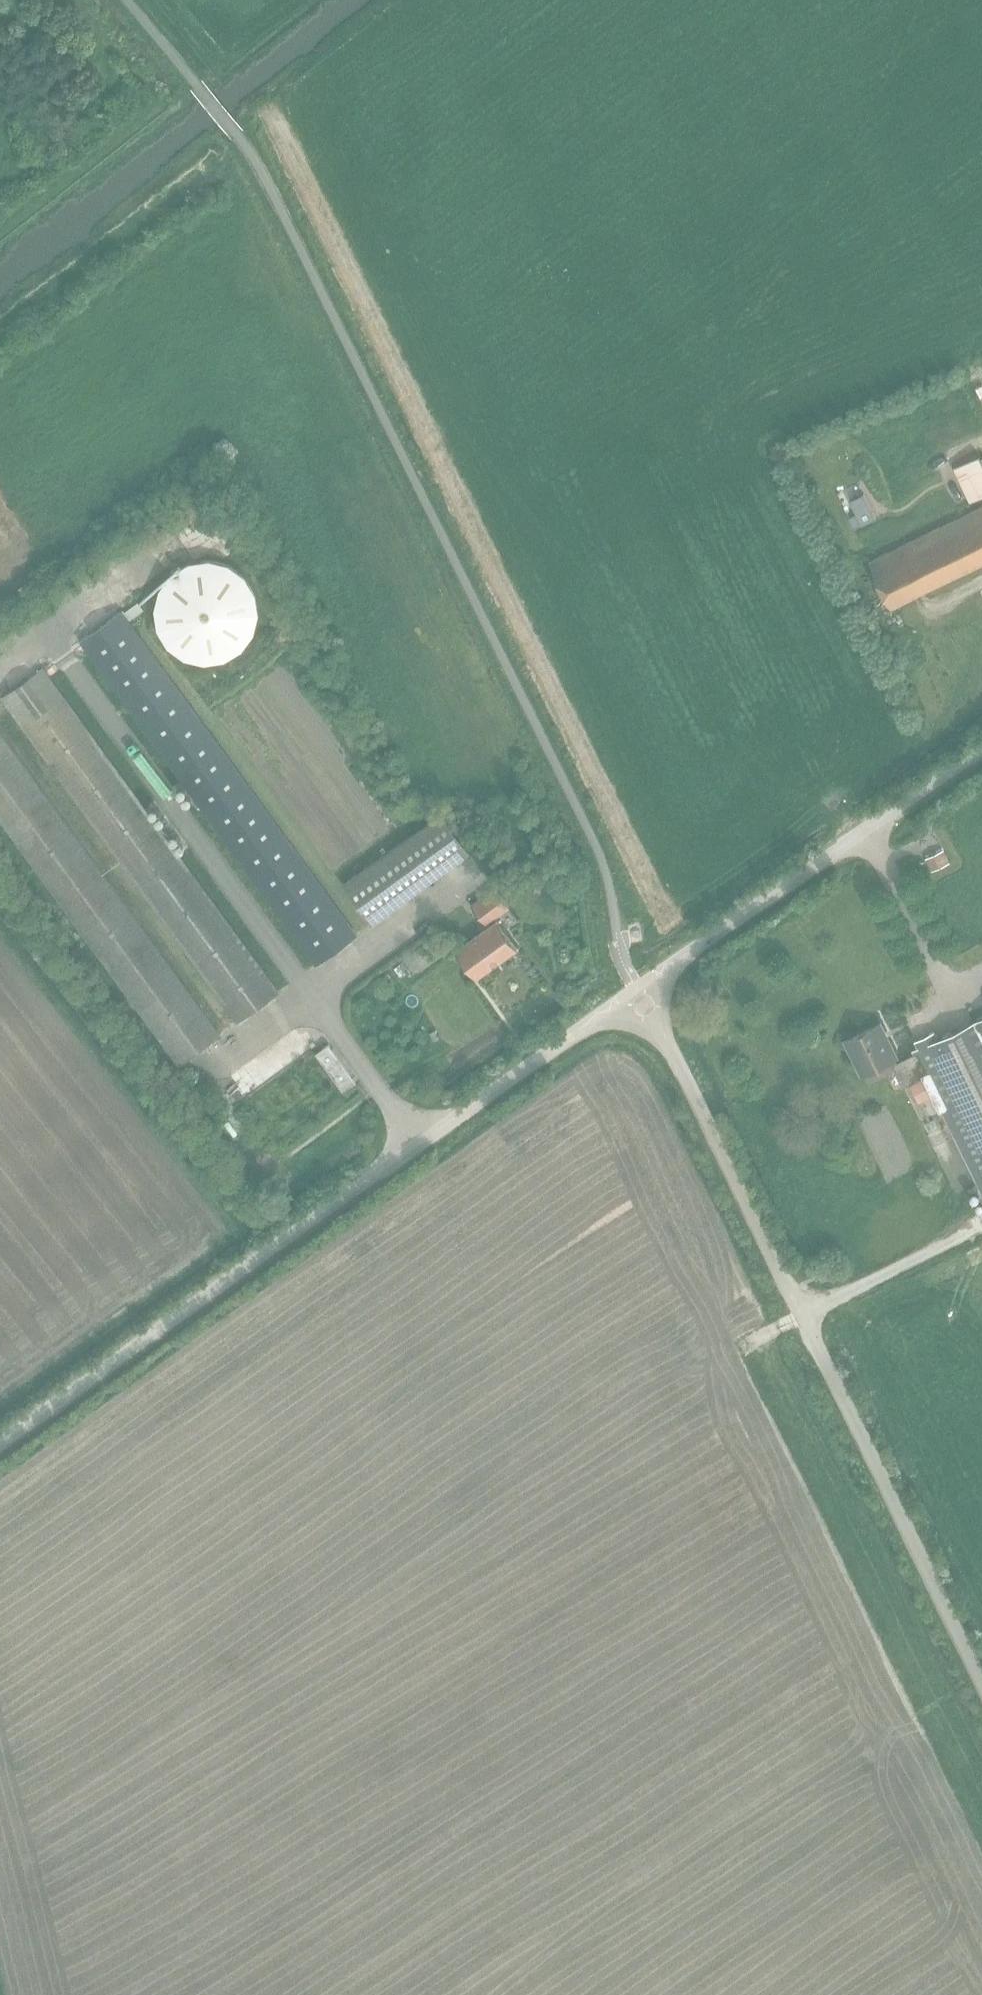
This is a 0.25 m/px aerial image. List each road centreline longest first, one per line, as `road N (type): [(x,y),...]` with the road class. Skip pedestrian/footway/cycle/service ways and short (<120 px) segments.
road 1 (unclassified): [(0,1441),(637,989)]
road 2 (unclassified): [(981,1678),(637,989)]
road 3 (unclassified): [(637,989),(981,750)]

